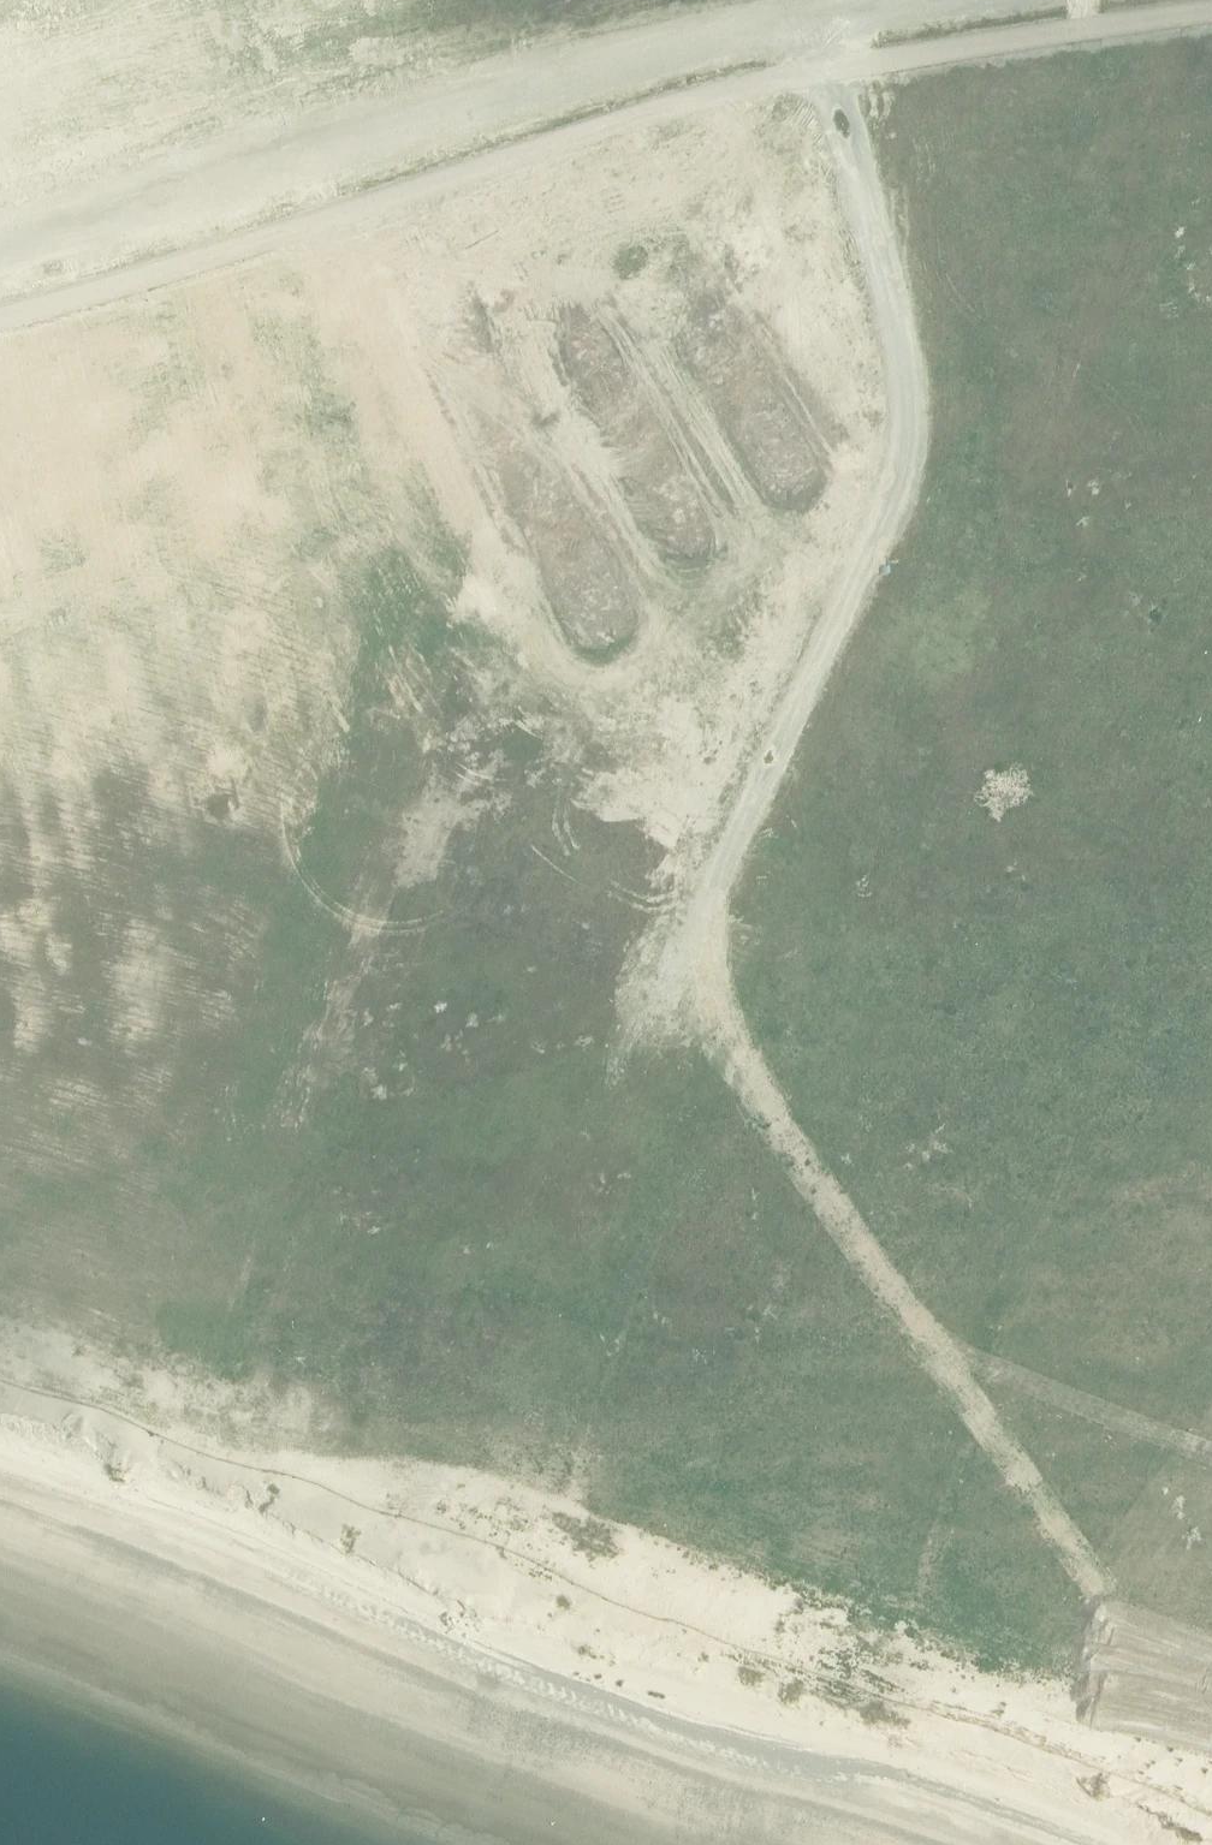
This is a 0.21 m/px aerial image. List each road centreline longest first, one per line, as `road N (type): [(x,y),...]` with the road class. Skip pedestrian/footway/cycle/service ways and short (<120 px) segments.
road 1 (track): [(1211,21),(991,51),(672,117),(0,327)]

